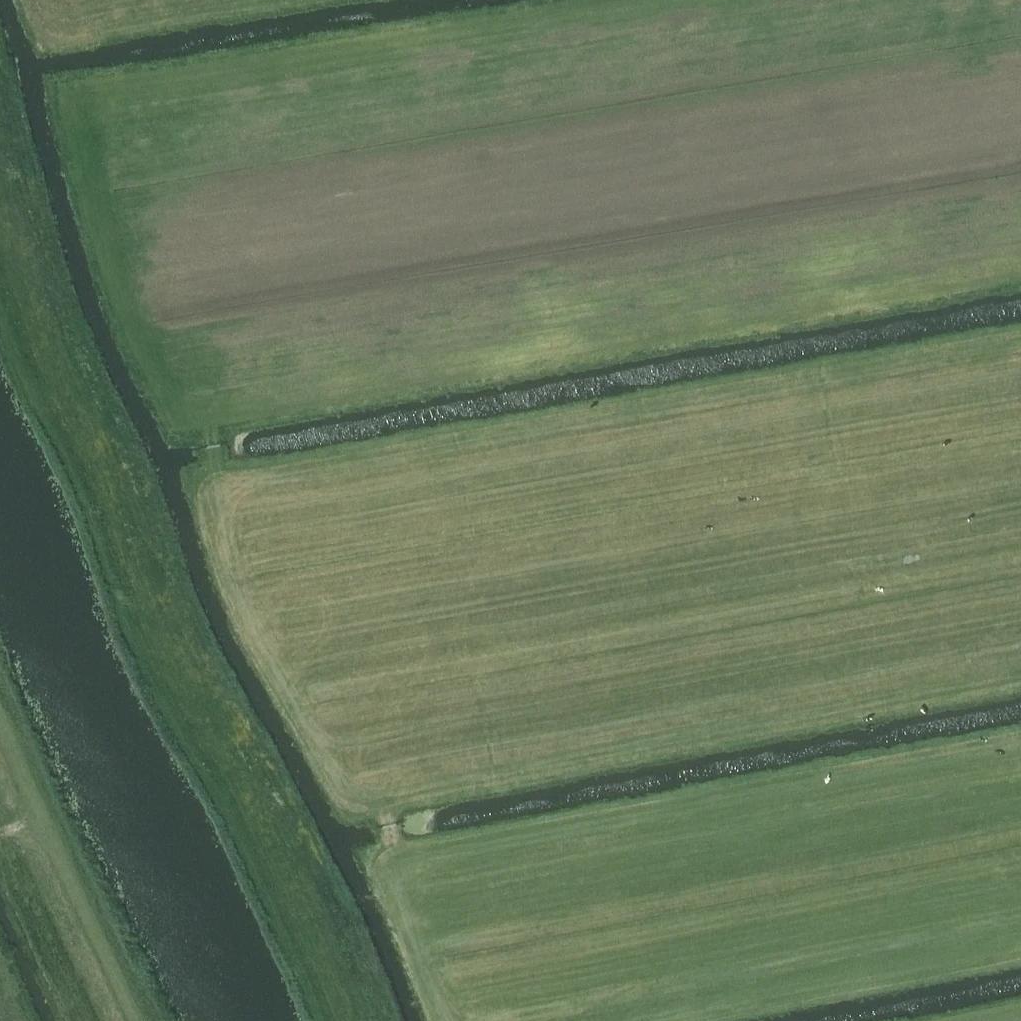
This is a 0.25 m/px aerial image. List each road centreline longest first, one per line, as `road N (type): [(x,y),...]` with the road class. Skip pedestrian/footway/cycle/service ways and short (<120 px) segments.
road 1 (track): [(0,720),(137,1020)]

